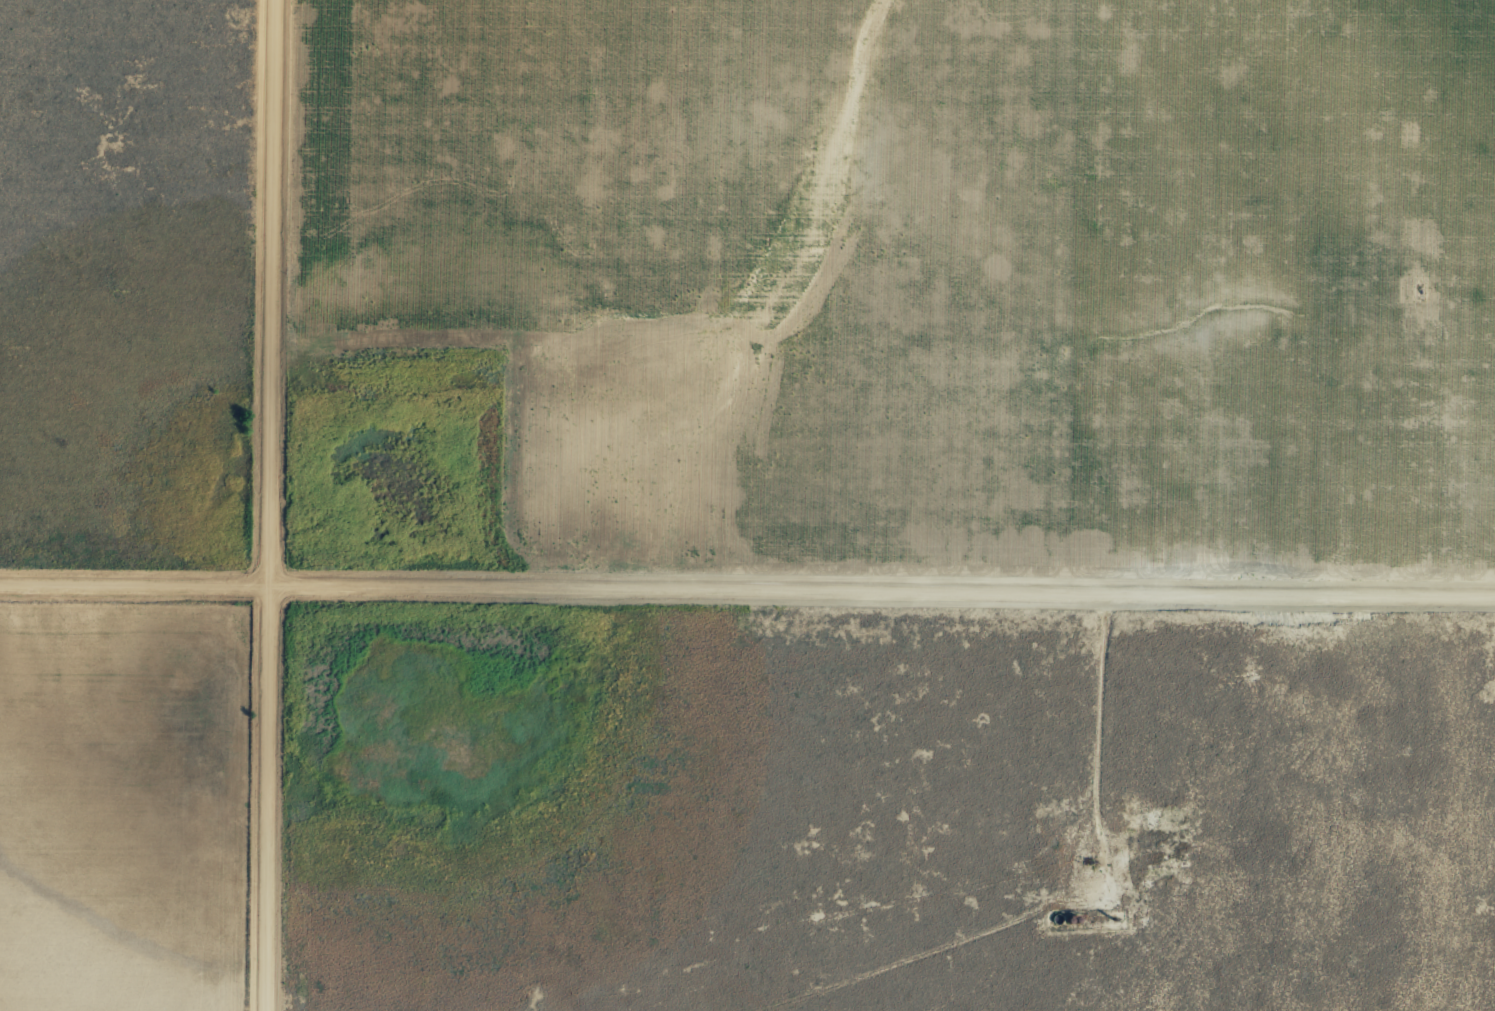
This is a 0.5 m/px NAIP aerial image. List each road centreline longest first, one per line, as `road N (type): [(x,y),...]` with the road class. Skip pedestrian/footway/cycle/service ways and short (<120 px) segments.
road 1 (residential): [(1494,601),(0,593)]
road 2 (residential): [(274,1010),(276,810),(266,594),(272,0)]

